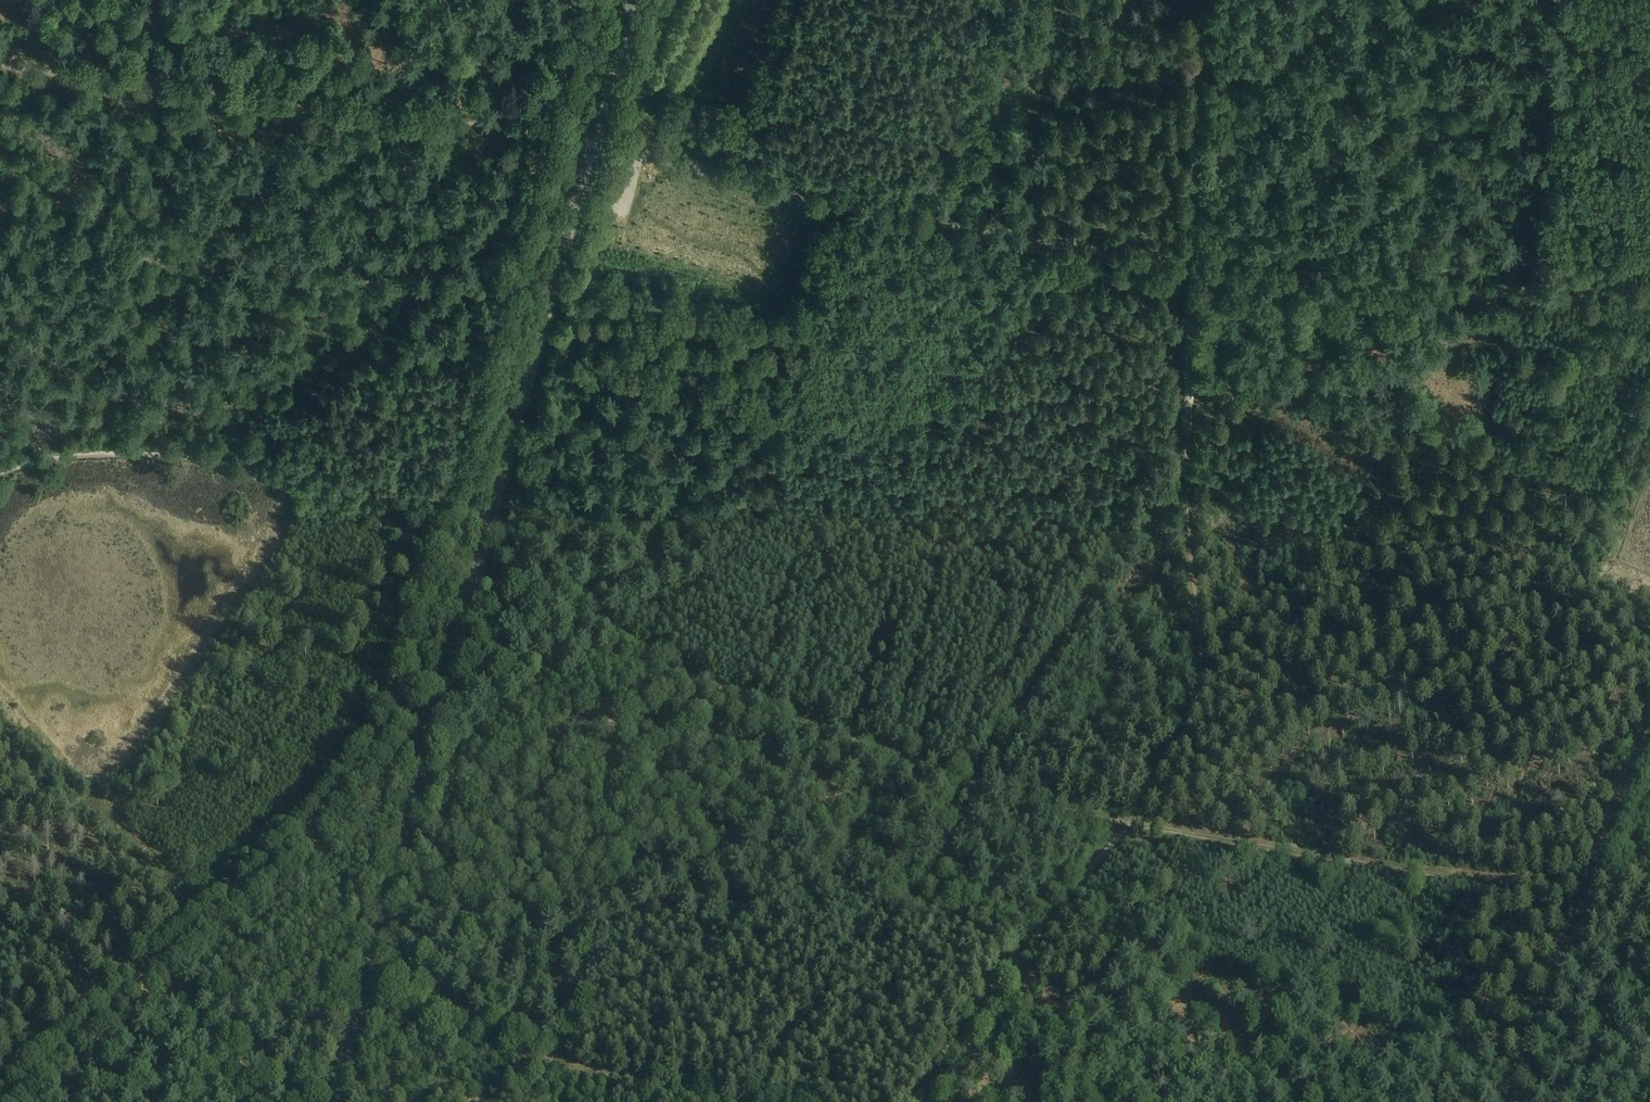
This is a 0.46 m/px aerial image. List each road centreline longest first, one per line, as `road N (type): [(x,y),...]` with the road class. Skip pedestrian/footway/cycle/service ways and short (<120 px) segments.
road 1 (unclassified): [(1649,263),(1530,290),(1420,298),(996,237),(595,142)]
road 2 (tertiary): [(332,1101),(595,142)]
road 3 (track): [(0,1088),(350,763),(380,712),(440,550)]
road 4 (track): [(1126,822),(971,778),(745,694),(595,625)]
road 5 (track): [(555,134),(0,67)]
road 6 (track): [(1649,880),(1472,874),(1126,822)]
road 7 (track): [(0,472),(71,457),(213,460),(286,480),(440,550)]
road 8 (track): [(440,550),(555,134)]
road 9 (track): [(358,1005),(710,1101)]
road 10 (track): [(1126,822),(1172,756),(1201,683),(1192,493)]
road 11 (track): [(926,1101),(1011,966),(1126,822)]
road 12 (track): [(1192,493),(1199,241)]
road 13 (track): [(1561,965),(1649,734)]
road 14 (track): [(595,625),(440,550)]
road 15 (tertiary): [(595,142),(634,0)]
road 16 (track): [(1510,1101),(1561,965)]
road 17 (track): [(555,134),(590,0)]

